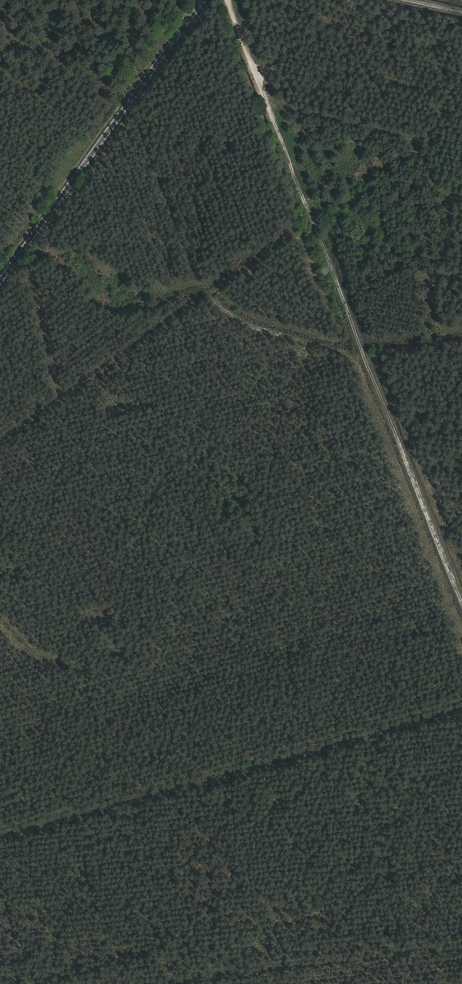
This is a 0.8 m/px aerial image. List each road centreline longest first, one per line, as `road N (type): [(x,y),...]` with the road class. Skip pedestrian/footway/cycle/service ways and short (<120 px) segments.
road 1 (track): [(461,586),(233,0)]
road 2 (unclassified): [(205,0),(0,286)]
road 3 (track): [(344,0),(461,25)]

